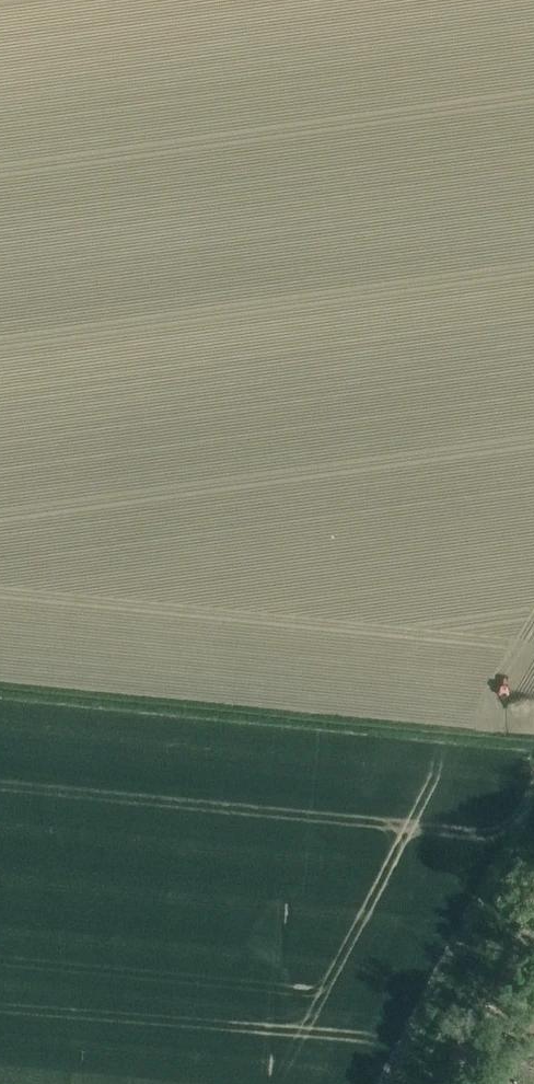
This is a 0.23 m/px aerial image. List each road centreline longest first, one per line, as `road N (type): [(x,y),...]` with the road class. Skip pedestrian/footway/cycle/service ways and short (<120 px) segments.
road 1 (track): [(533,825),(398,1083)]

